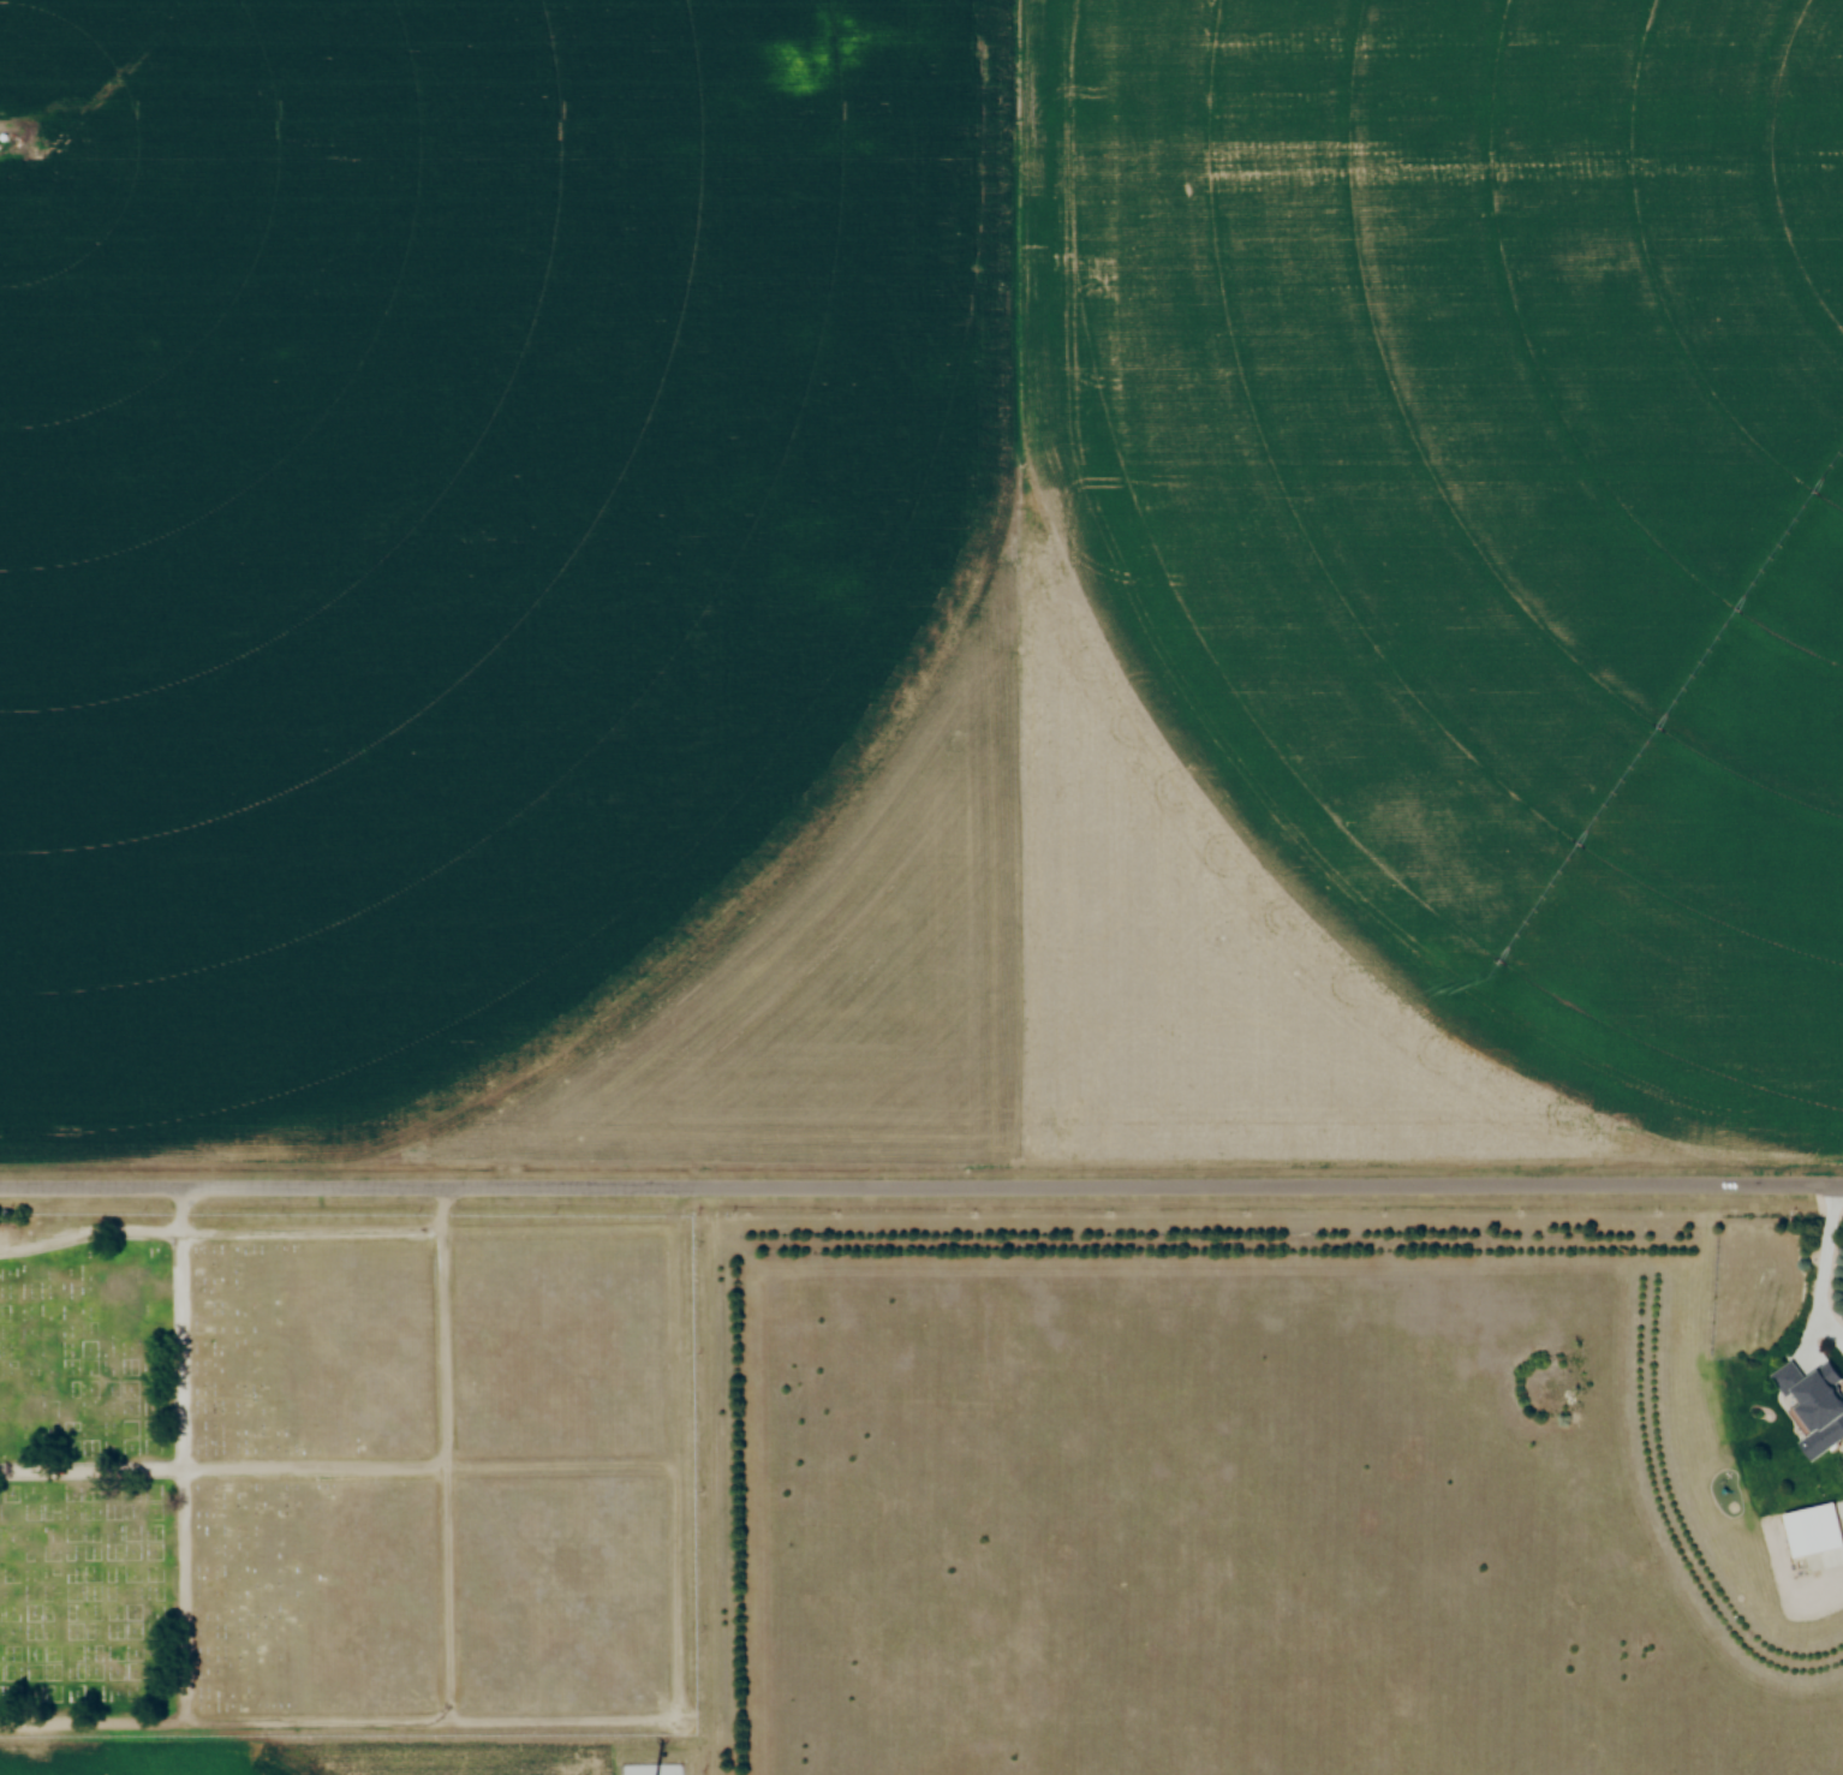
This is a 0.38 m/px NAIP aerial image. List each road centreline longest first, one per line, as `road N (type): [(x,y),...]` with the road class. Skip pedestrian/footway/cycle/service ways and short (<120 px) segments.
road 1 (residential): [(0,1192),(1842,1186)]

